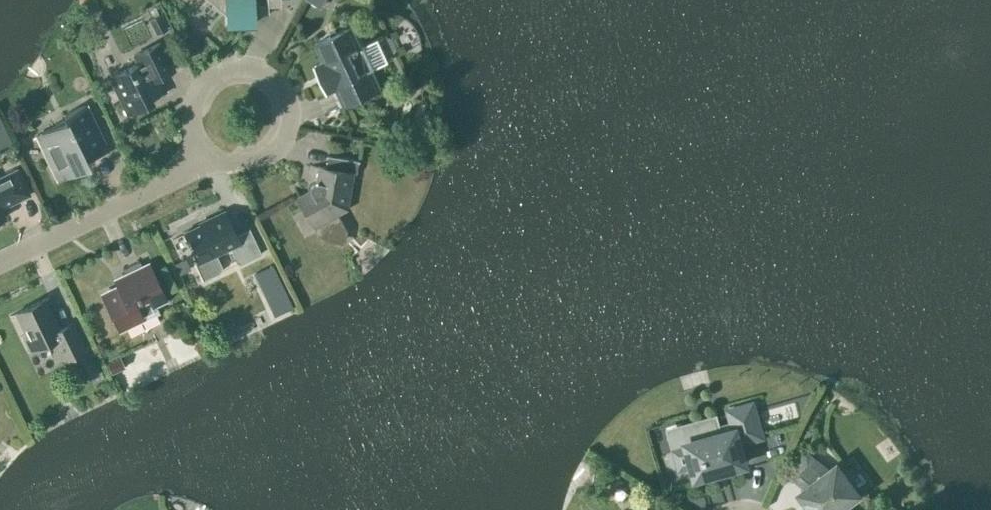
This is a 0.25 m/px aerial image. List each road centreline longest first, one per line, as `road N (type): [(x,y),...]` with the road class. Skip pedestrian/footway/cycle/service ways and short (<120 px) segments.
road 1 (residential): [(0,267),(212,163)]
road 2 (residential): [(268,155),(278,128),(268,101),(249,87),(227,86),(210,93),(194,118),(195,141),(212,163)]

